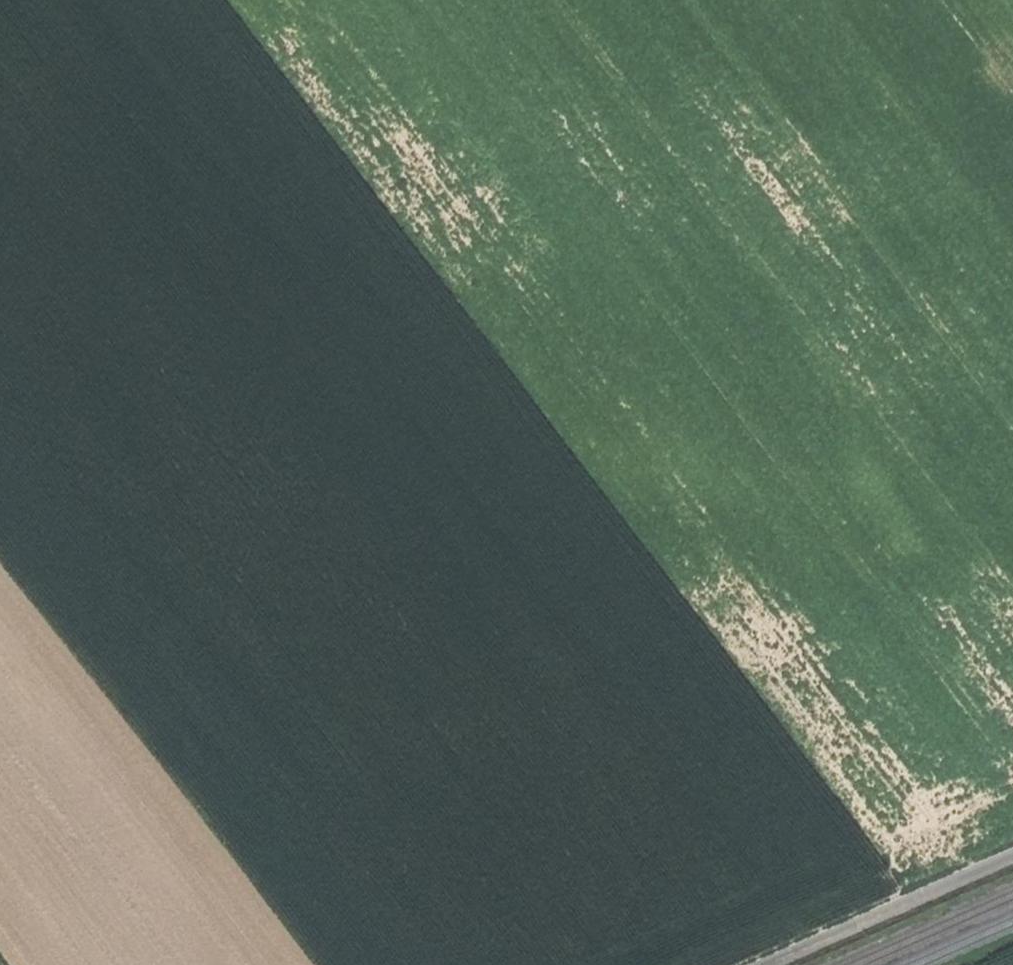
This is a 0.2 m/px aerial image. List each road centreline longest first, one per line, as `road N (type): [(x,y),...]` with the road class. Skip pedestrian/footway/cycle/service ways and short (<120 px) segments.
road 1 (track): [(781,964),(1012,862)]

